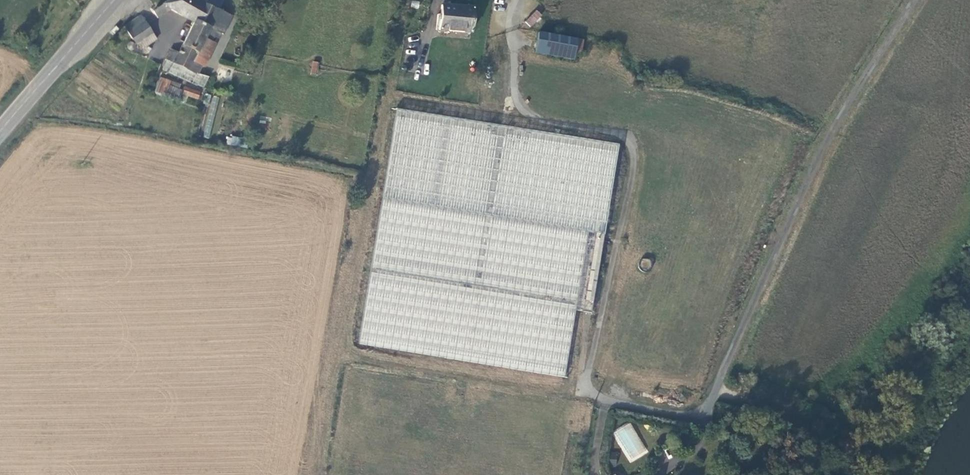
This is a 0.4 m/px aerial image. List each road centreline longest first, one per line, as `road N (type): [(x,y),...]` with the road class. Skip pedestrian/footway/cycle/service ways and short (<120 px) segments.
road 1 (unclassified): [(916,0),(796,200),(701,419)]
road 2 (tertiary): [(0,135),(117,0)]

